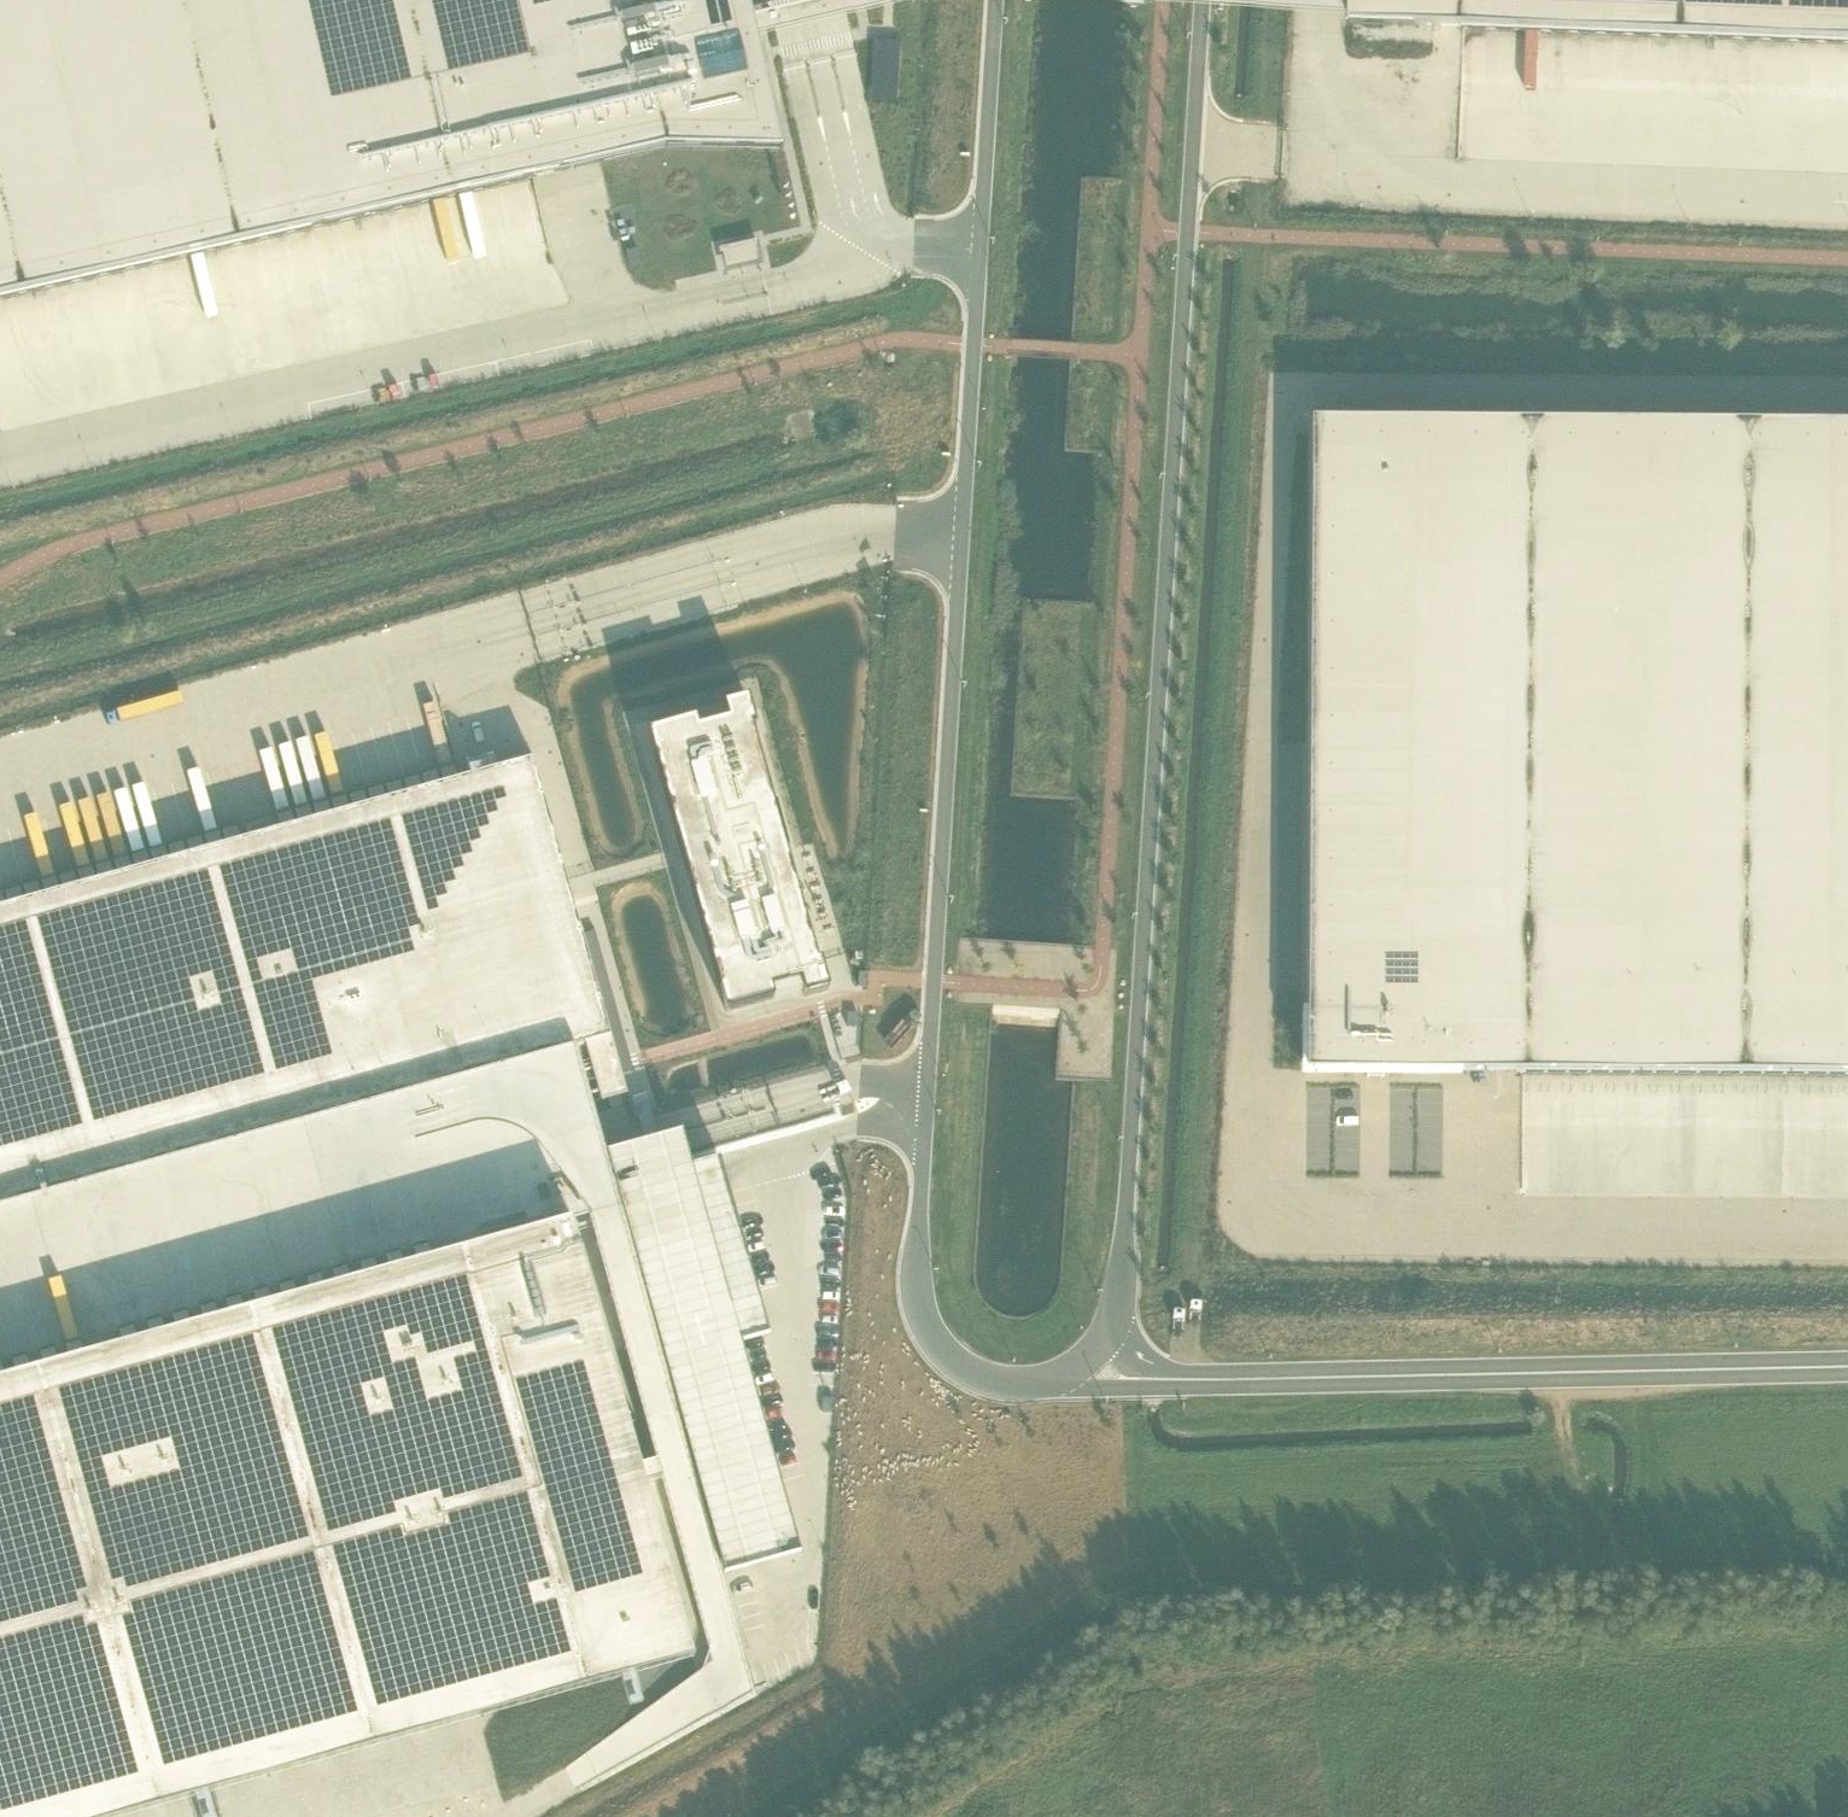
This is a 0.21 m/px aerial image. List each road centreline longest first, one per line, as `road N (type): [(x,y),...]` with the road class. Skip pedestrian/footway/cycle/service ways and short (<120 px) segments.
road 1 (unclassified): [(1097,1353),(1113,1329),(1118,1294),(1198,0)]
road 2 (unclassified): [(995,0),(923,1184)]
road 3 (unclassified): [(1097,1353),(1139,1375),(1185,1382),(1847,1368)]
road 4 (unclassified): [(923,1184),(917,1285),(940,1352),(963,1370),(1005,1380),(1078,1370),(1097,1353)]
road 5 (track): [(1561,1374),(1570,1451),(1587,1502)]

